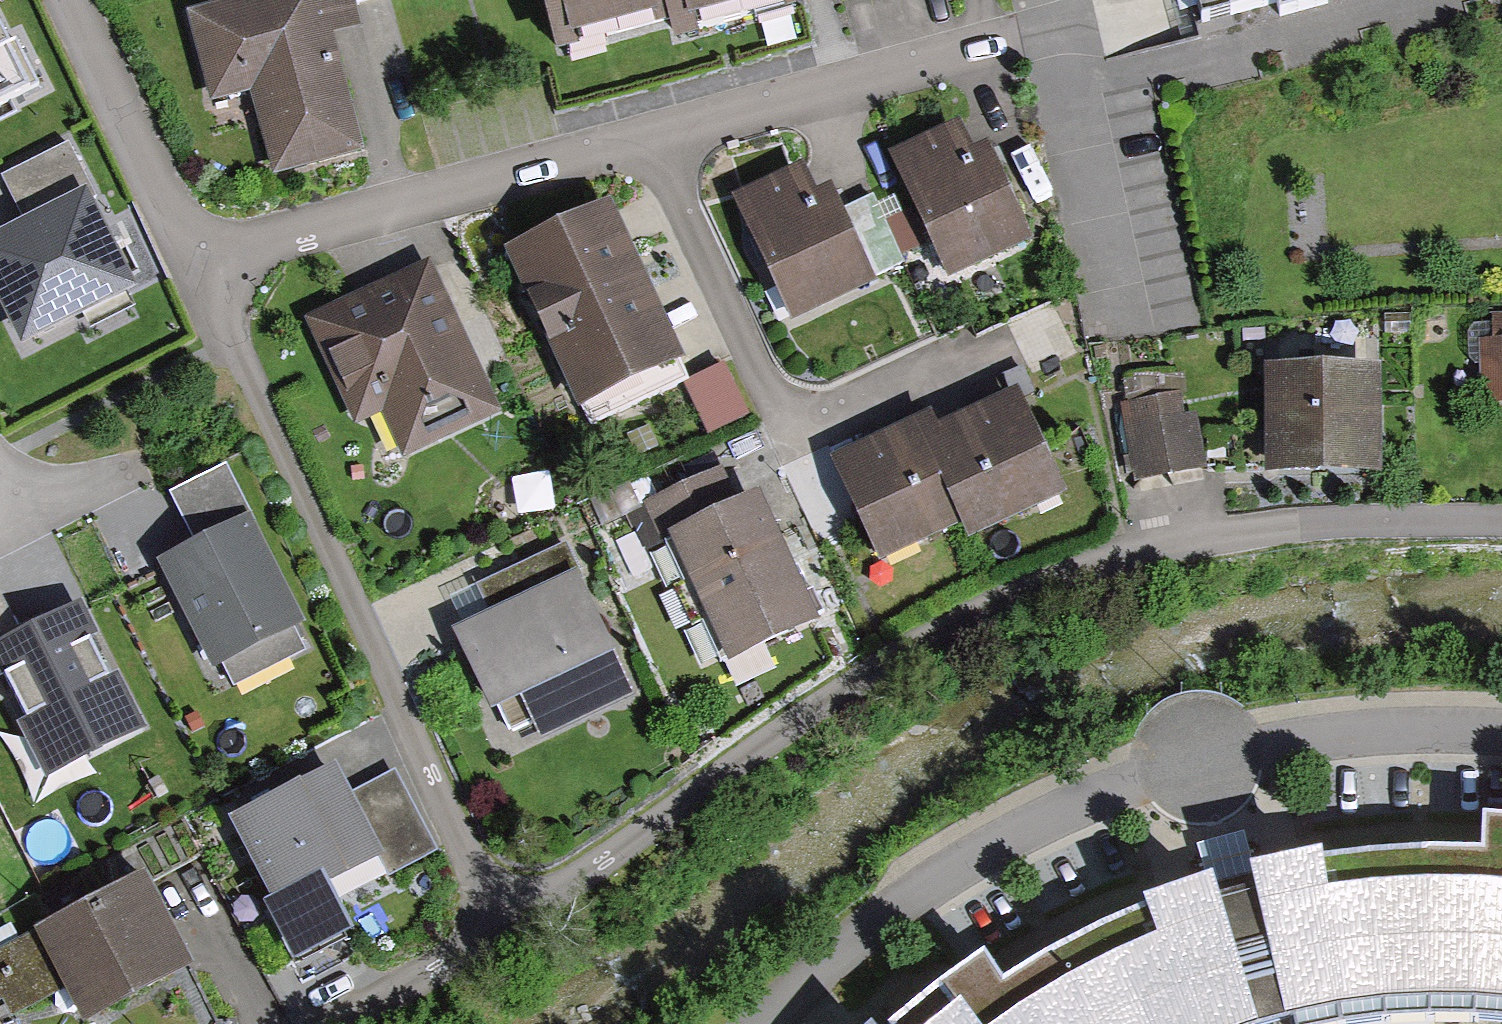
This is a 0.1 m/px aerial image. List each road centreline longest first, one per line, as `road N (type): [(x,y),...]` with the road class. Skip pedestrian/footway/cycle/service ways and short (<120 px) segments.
road 1 (residential): [(1501,522),(1318,525),(1061,573),(947,626),(809,713),(505,932)]
road 2 (residential): [(1058,41),(198,268)]
road 3 (residential): [(1501,732),(1369,732),(1260,745),(1138,780),(984,848),(894,909),(757,1023)]
road 4 (residential): [(505,932),(198,268)]
road 5 (residential): [(198,268),(72,0)]
road 6 (residential): [(505,932),(372,1023)]

